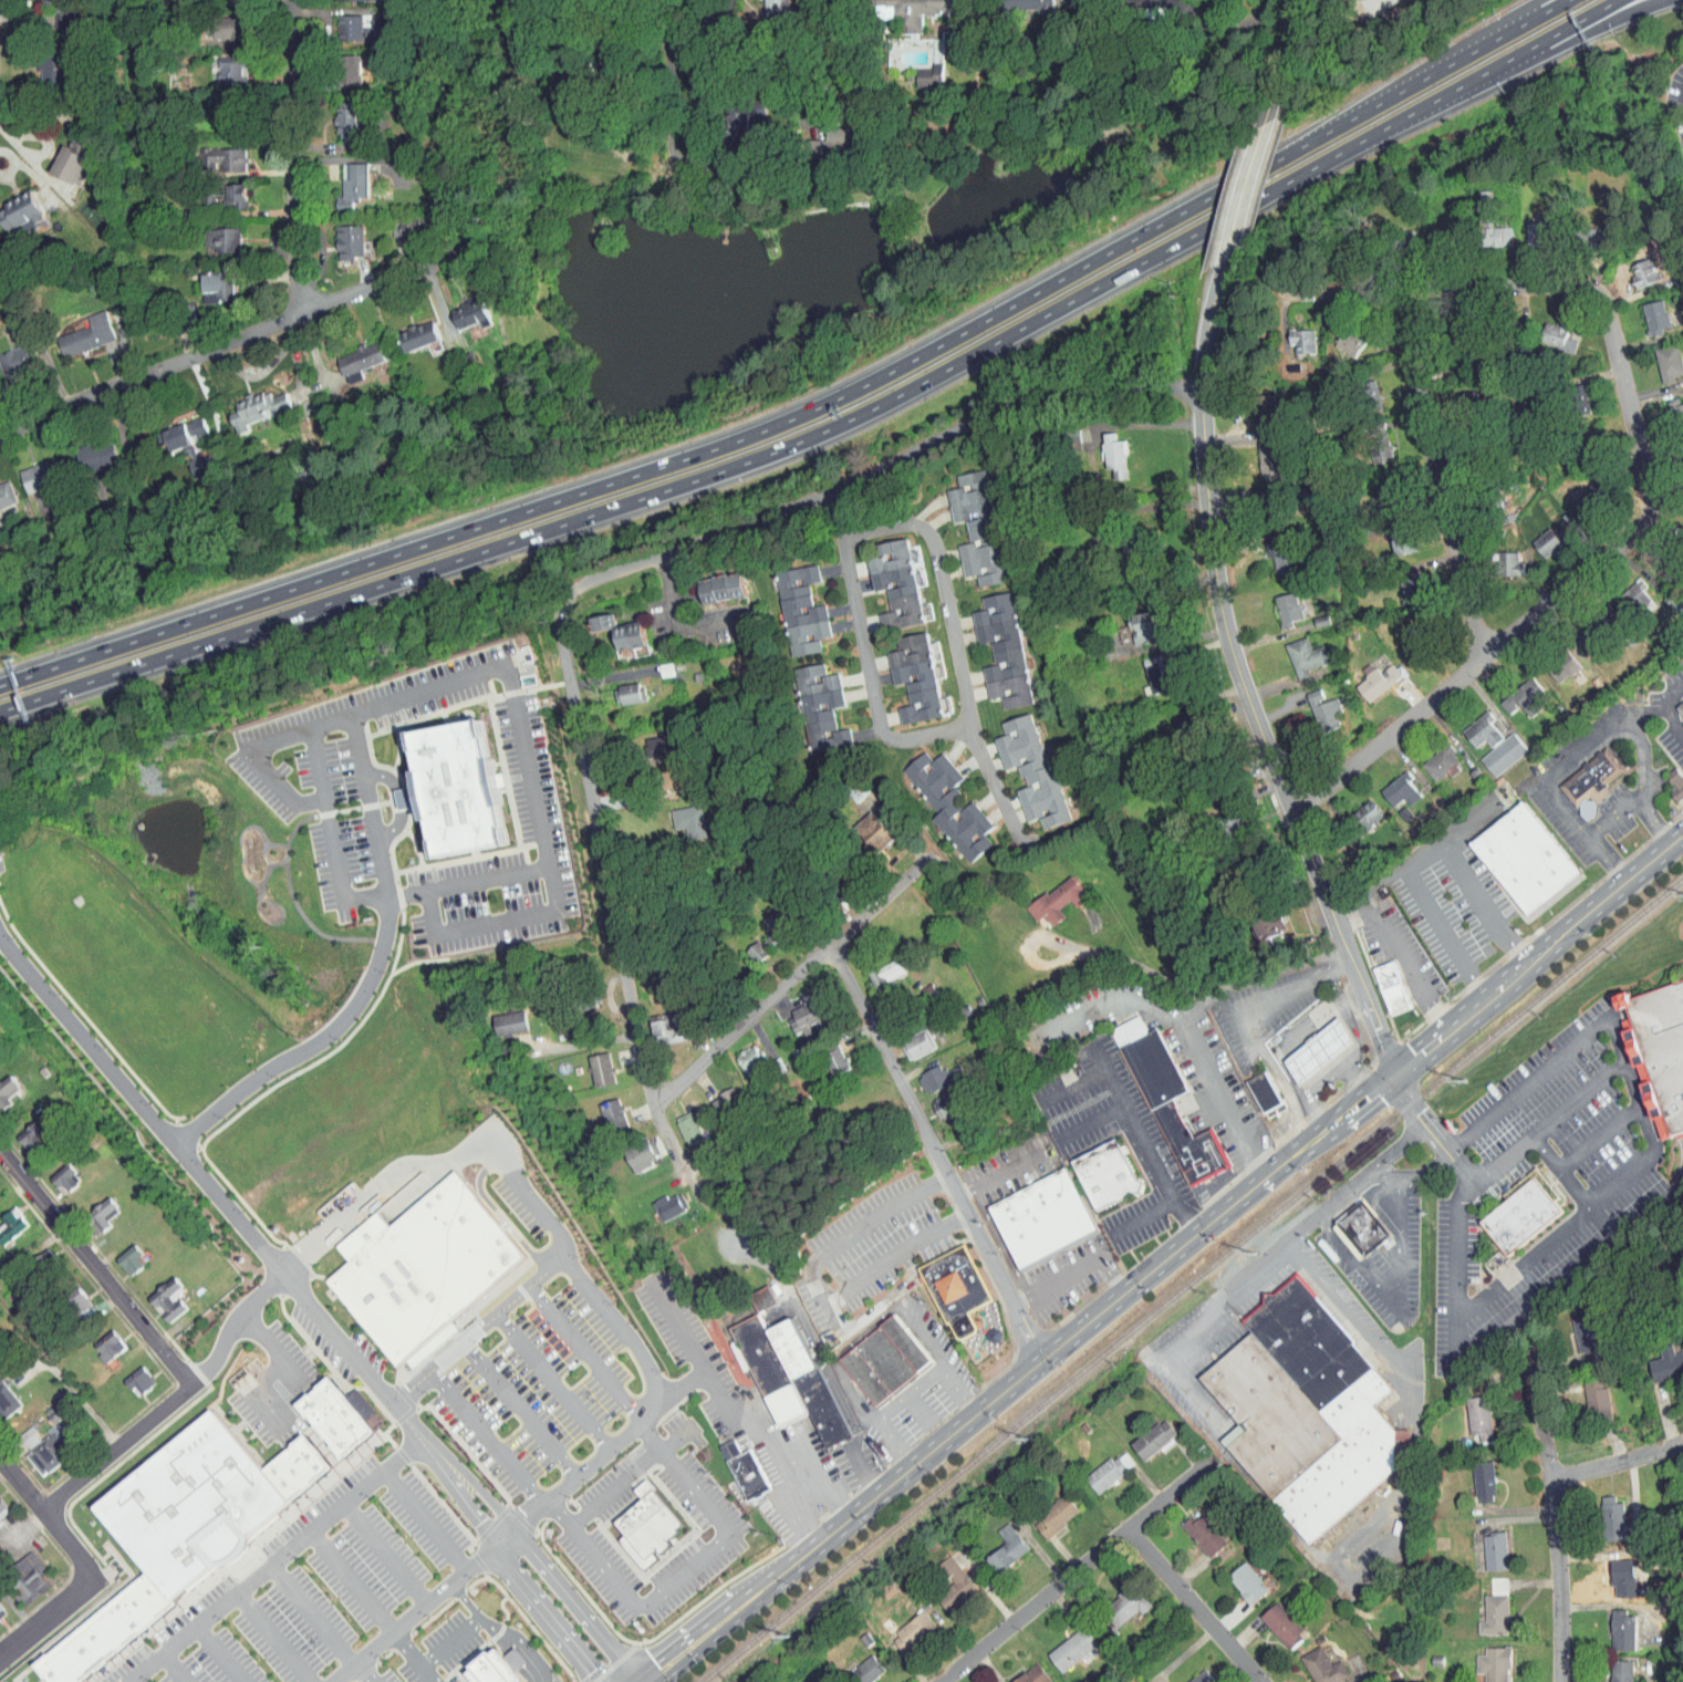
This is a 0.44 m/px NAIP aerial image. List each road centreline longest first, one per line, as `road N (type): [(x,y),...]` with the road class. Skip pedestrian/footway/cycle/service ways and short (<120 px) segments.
road 1 (motorway): [(0,711),(799,442),(900,395),(1467,83)]
road 2 (motorway): [(1464,58),(790,419),(0,686)]
road 3 (primary): [(645,1681),(1682,834)]
road 4 (residential): [(1205,397),(1048,395),(991,413),(835,491),(552,592),(654,1094)]
road 5 (tertiary): [(1400,1070),(1243,665),(1224,582),(1205,397),(1227,259)]
road 6 (residential): [(835,936),(1041,1361)]
road 7 (residential): [(437,262),(0,436)]
road 8 (residential): [(1644,527),(1300,812)]
road 9 (residential): [(1396,289),(1487,653)]
road 10 (residential): [(654,1094),(925,860)]
road 11 (residential): [(1159,1358),(1429,1125)]
road 12 (residential): [(1202,1470),(946,1681)]
road 13 (residential): [(980,744),(931,516),(844,537)]
road 14 (residential): [(1531,1363),(1554,1483),(1559,1681)]
road 15 (residential): [(292,0),(298,312)]
road 16 (residential): [(188,1387),(0,1150)]
road 17 (residential): [(1592,284),(1329,289)]
road 18 (residential): [(1592,284),(1606,303),(1652,481),(1644,527)]
road 19 (residential): [(835,491),(885,738)]
road 20 (residential): [(1129,1530),(1265,1681)]
road 21 (residential): [(188,1387),(46,1508)]
road 22 (motorway): [(1511,59),(1535,60),(1663,0)]
road 23 (residential): [(97,1578),(0,1457)]
road 24 (tertiary): [(1227,259),(1266,123)]
road 25 (residential): [(664,556),(679,617),(752,615)]
road 26 (residential): [(1682,1439),(1554,1483)]
road 27 (residential): [(1471,1181),(1411,1102),(1400,1070)]
road 28 (residential): [(654,1094),(713,1212)]
road 29 (tertiary): [(1266,123),(1300,0)]
road 30 (residential): [(97,1578),(0,1654)]
road 31 (motorway): [(1511,59),(1618,0)]

